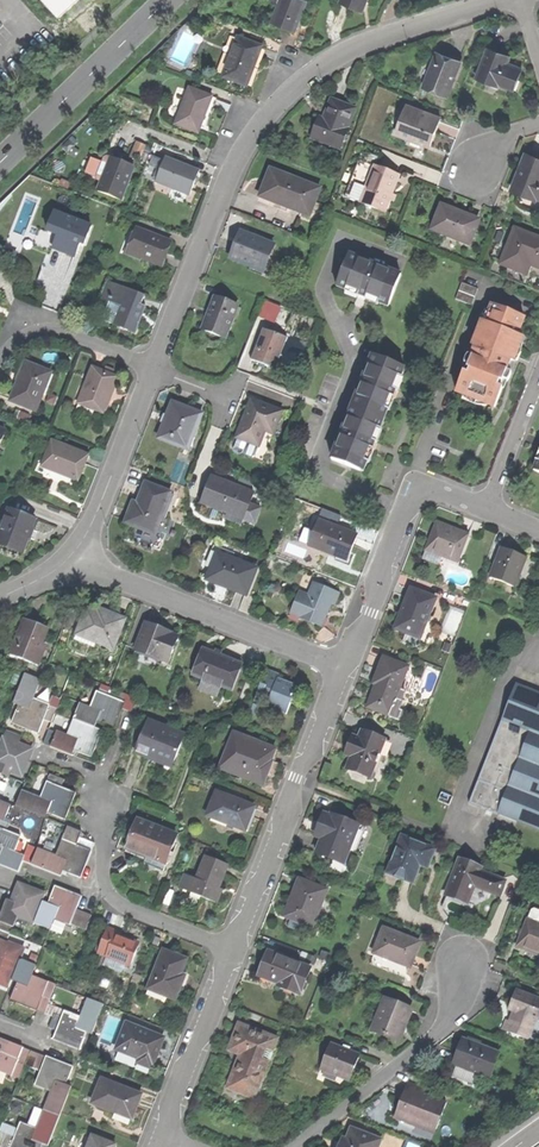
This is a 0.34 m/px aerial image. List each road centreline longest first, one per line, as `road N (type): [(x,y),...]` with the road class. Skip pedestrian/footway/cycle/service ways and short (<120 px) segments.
road 1 (residential): [(155,367),(239,151),(281,94),(358,45),(495,0)]
road 2 (residential): [(232,949),(345,664)]
road 3 (residential): [(232,949),(115,903),(98,874),(107,828),(95,779),(54,760)]
road 4 (residential): [(345,664),(78,562)]
road 5 (residential): [(345,664),(372,611),(408,501),(438,490),(489,509)]
road 6 (residential): [(295,1146),(439,1032),(465,965)]
road 7 (unclassified): [(0,164),(169,0)]
road 8 (residential): [(78,562),(155,367)]
road 9 (residential): [(162,1134),(232,949)]
road 10 (residential): [(155,367),(47,326),(0,353)]
road 11 (residential): [(489,509),(538,381)]

